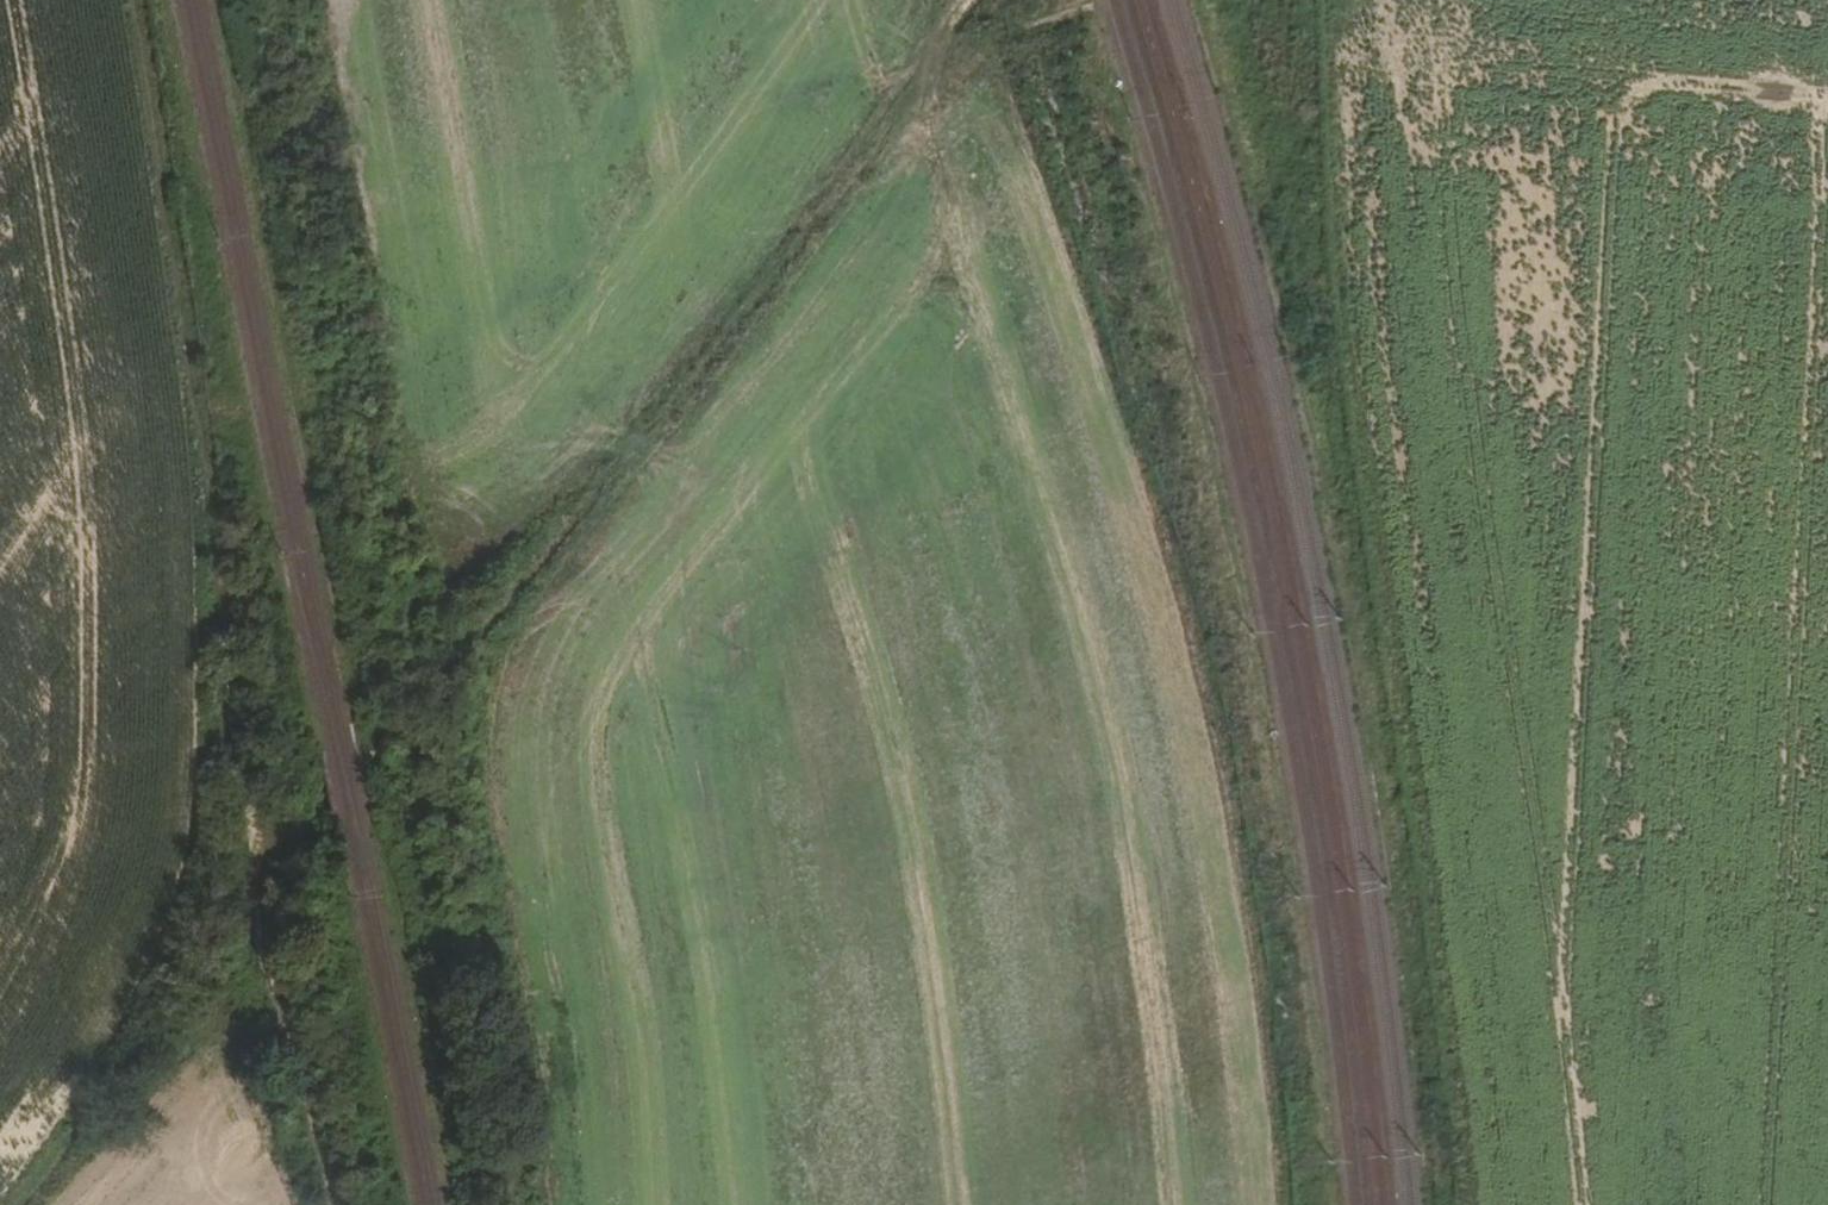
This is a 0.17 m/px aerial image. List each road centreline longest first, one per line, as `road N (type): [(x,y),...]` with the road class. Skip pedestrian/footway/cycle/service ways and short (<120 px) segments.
road 1 (track): [(967,0),(852,178),(753,305),(360,773),(329,807),(233,876),(0,1181)]

